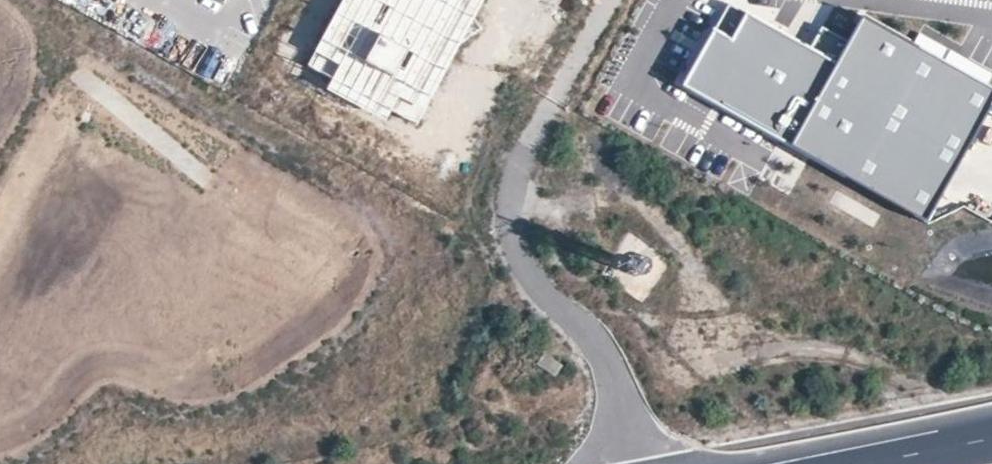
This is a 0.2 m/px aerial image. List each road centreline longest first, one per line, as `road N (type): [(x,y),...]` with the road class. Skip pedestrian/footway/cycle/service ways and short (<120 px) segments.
road 1 (motorway): [(991,441),(873,463)]

